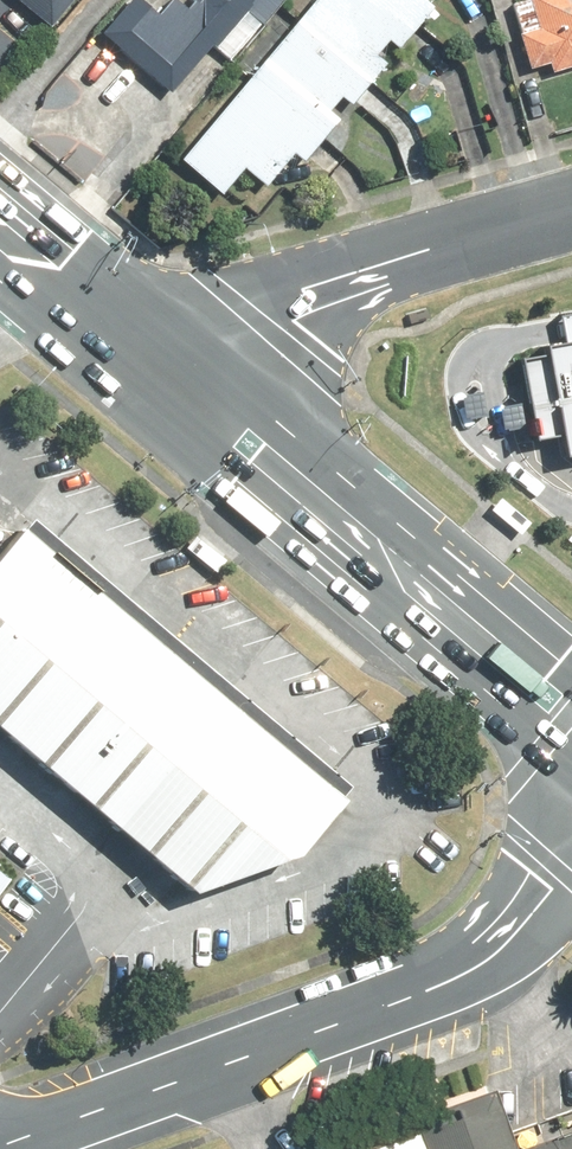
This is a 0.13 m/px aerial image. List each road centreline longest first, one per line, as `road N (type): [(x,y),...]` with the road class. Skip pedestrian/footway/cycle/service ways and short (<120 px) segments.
road 1 (unclassified): [(0,1148),(431,991),(506,947),(571,863)]
road 2 (primary): [(153,364),(571,724)]
road 3 (tertiary): [(571,221),(257,322),(153,364)]
road 4 (primary): [(0,235),(153,364)]

